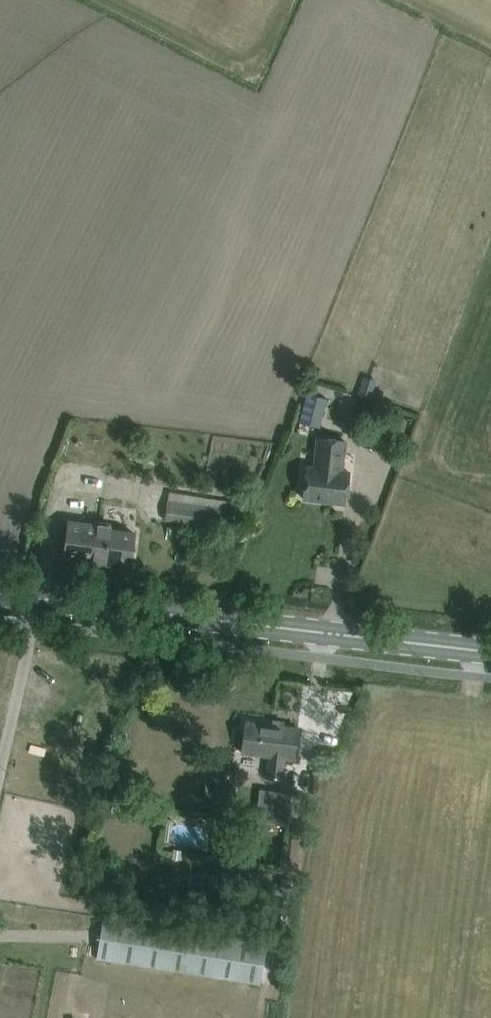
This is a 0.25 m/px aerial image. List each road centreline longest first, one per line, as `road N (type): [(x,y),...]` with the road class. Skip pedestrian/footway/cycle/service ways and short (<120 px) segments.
road 1 (secondary): [(490,650),(0,590)]

